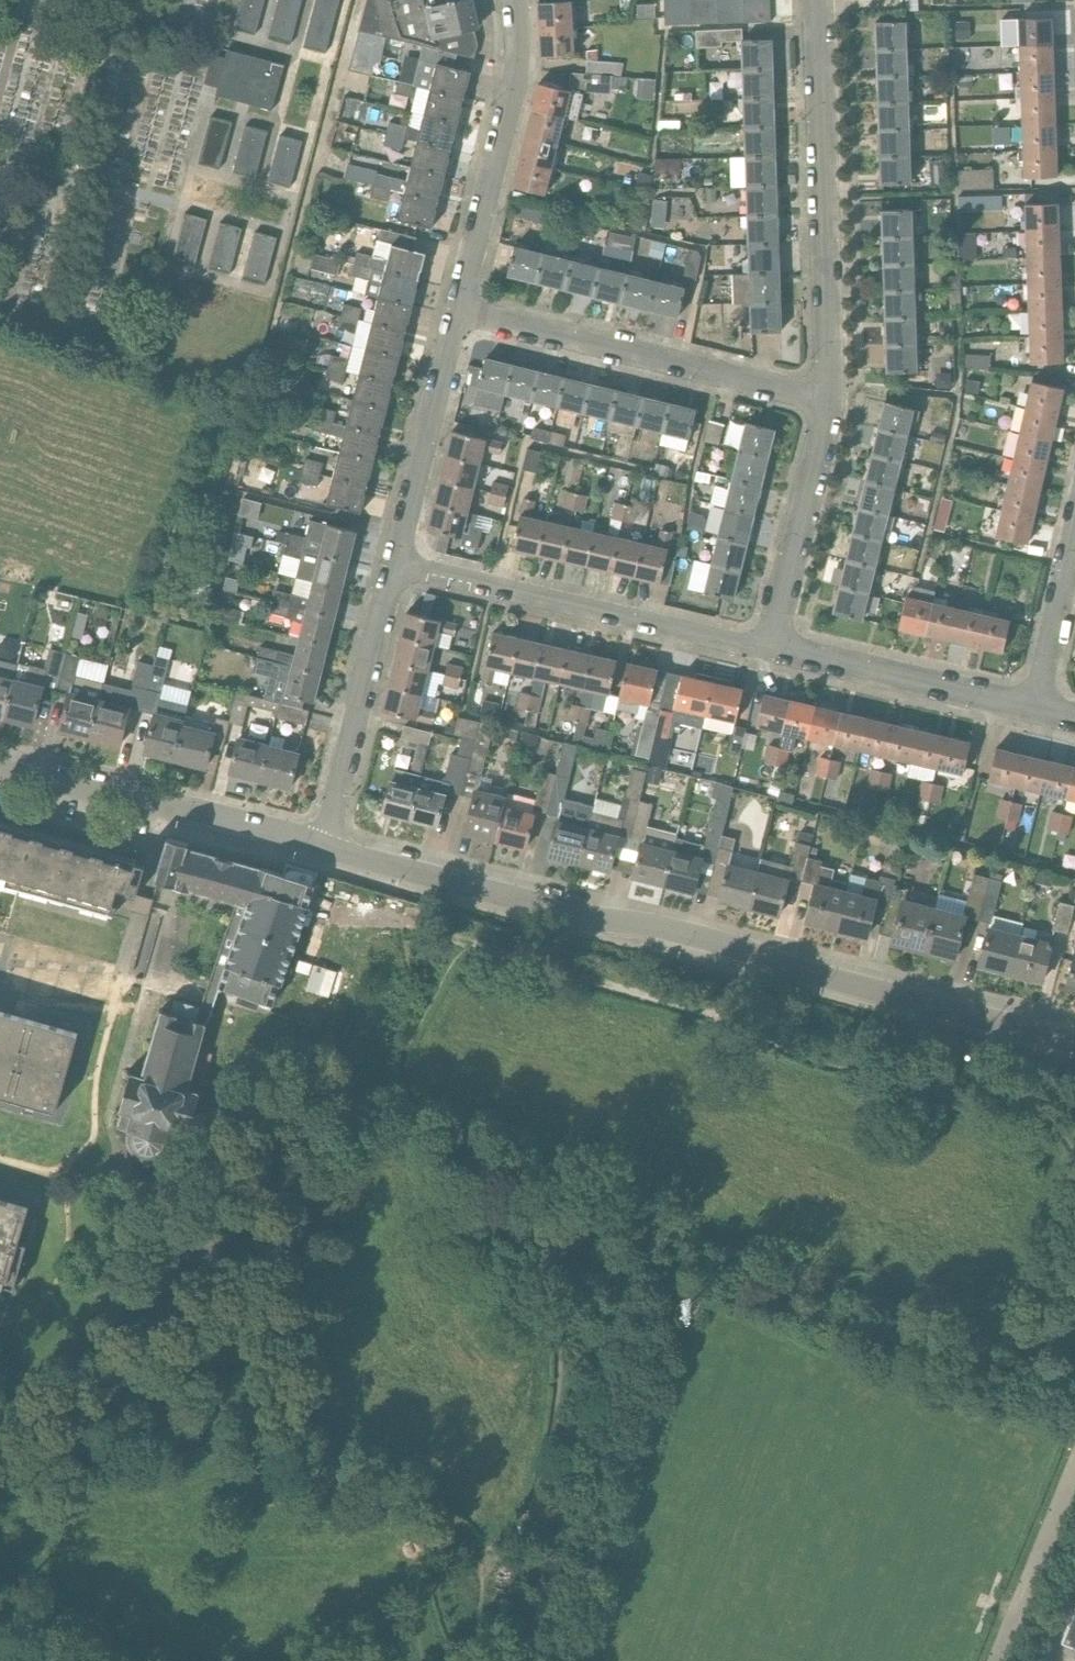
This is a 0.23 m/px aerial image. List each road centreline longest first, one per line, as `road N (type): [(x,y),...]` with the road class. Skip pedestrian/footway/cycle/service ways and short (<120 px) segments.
road 1 (tertiary): [(1074,1046),(846,987),(674,930),(593,921),(323,845)]
road 2 (residential): [(832,399),(819,0)]
road 3 (residential): [(832,399),(453,306)]
road 4 (residential): [(775,649),(395,563)]
road 5 (tertiary): [(323,845),(0,769)]
road 6 (residential): [(453,306),(510,79),(513,0)]
road 7 (residential): [(323,845),(395,563)]
road 8 (residential): [(1039,709),(775,649)]
road 9 (residential): [(395,563),(453,306)]
road 10 (residential): [(775,649),(832,399)]
road 11 (residential): [(1039,709),(1074,552)]

